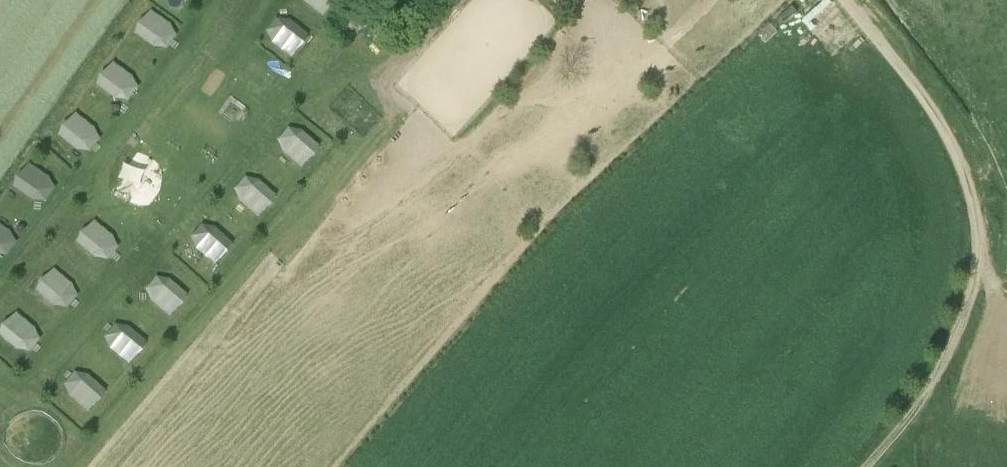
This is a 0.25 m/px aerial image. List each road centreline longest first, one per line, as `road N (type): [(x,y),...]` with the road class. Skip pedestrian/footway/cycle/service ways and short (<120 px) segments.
road 1 (track): [(844,0),(955,153),(972,201),(973,279)]
road 2 (track): [(973,279),(925,391),(864,466)]

